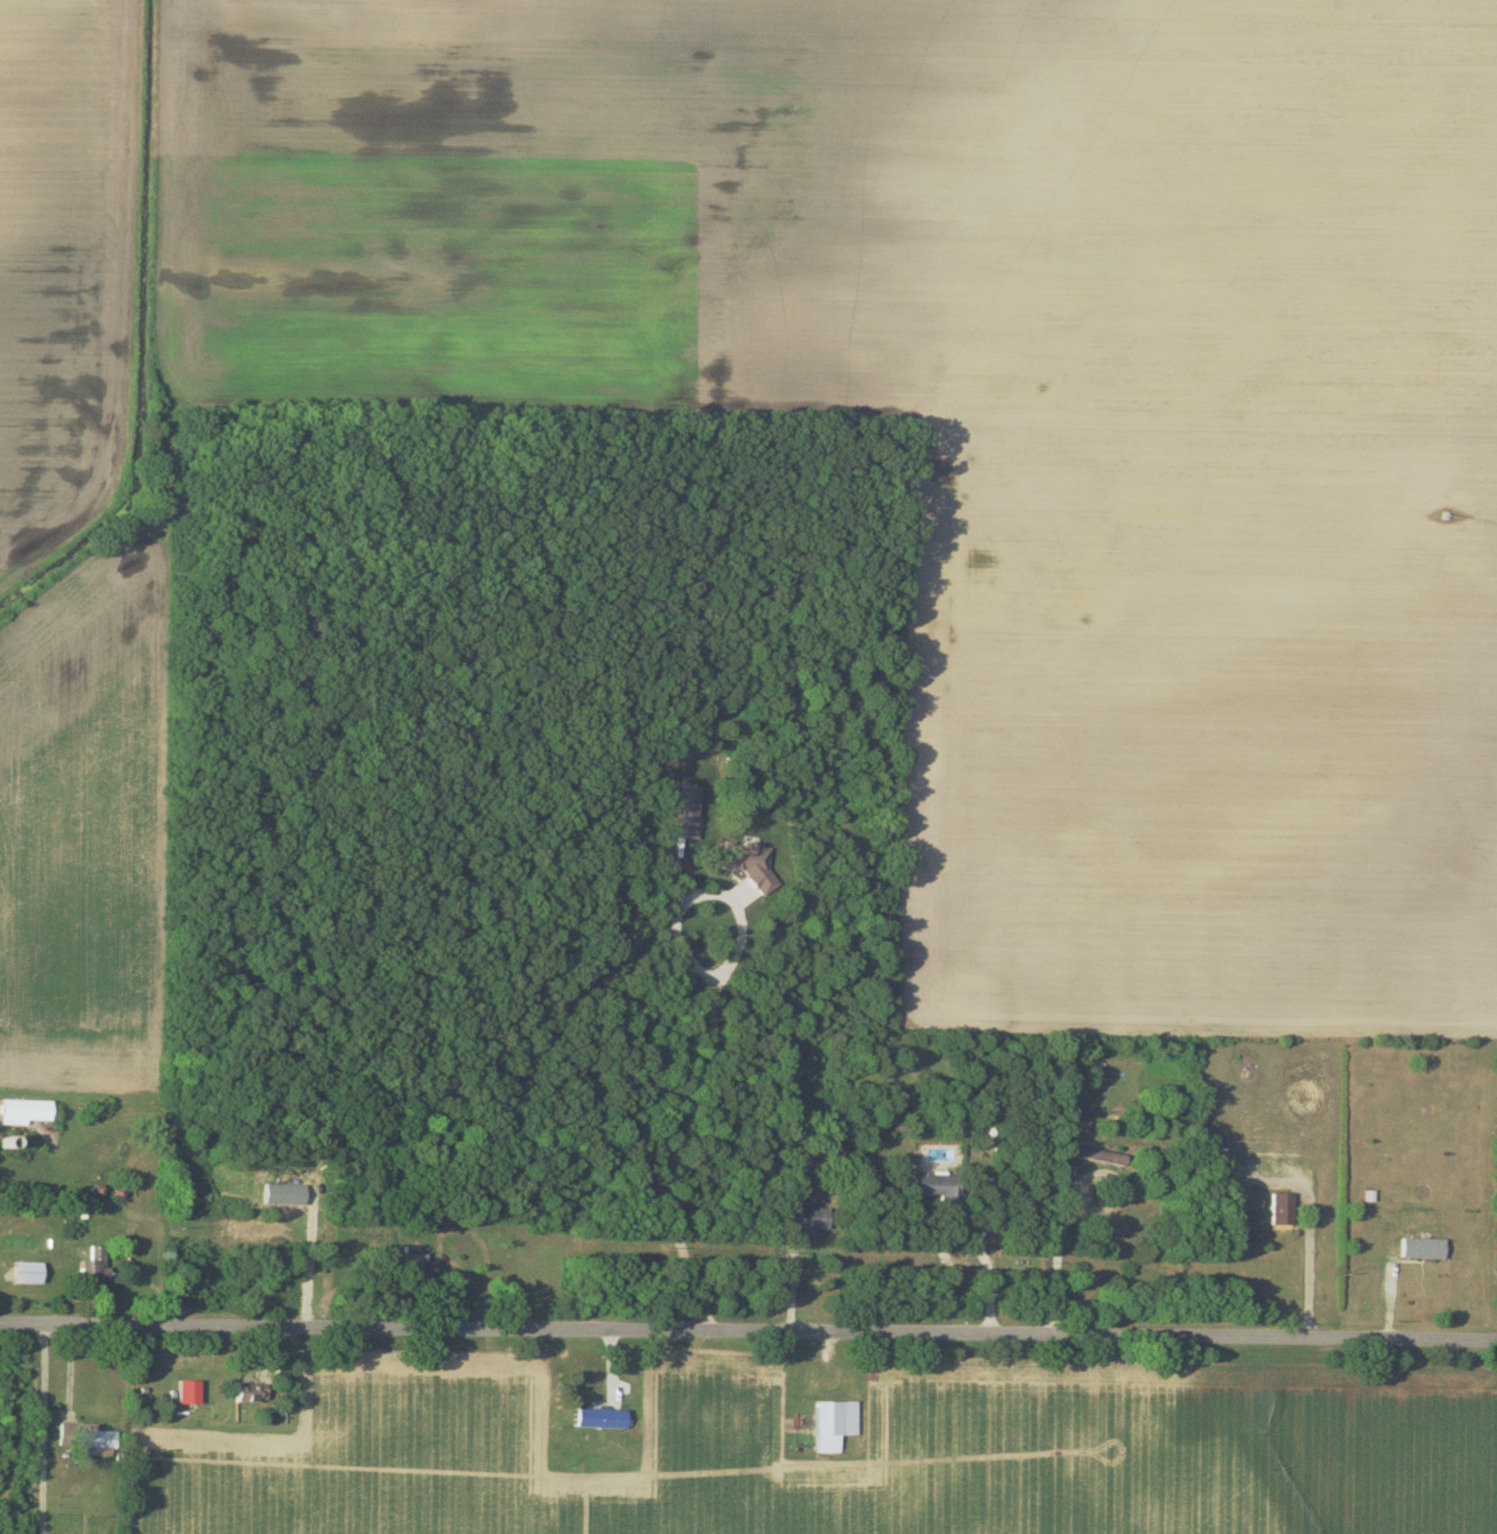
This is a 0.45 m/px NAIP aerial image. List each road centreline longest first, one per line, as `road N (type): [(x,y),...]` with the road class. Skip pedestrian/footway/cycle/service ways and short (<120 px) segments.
road 1 (residential): [(1496,1345),(0,1321)]

